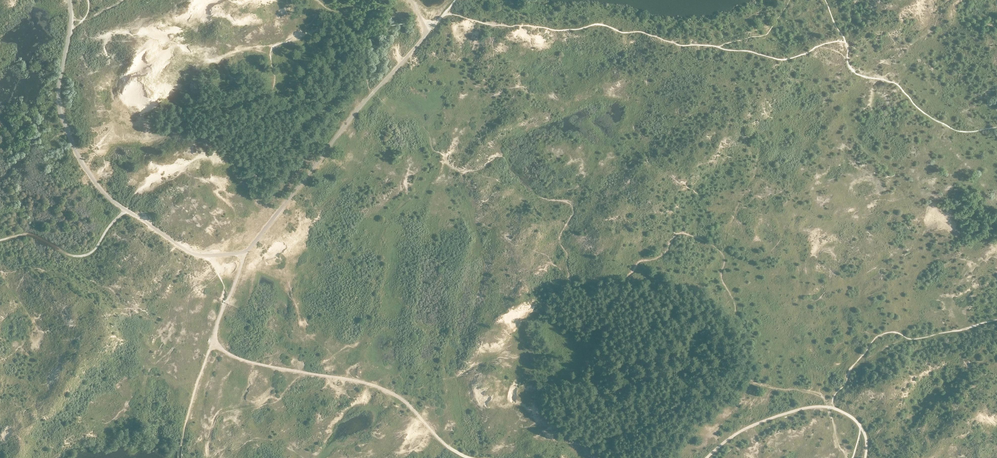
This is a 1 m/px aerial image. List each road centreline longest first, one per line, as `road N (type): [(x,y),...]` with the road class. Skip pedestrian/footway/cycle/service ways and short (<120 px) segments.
road 1 (track): [(473,457),(378,387),(255,363),(212,345),(225,301)]
road 2 (track): [(126,207),(89,254),(68,254),(37,236),(0,240)]
road 3 (track): [(831,408),(755,424),(706,457)]

